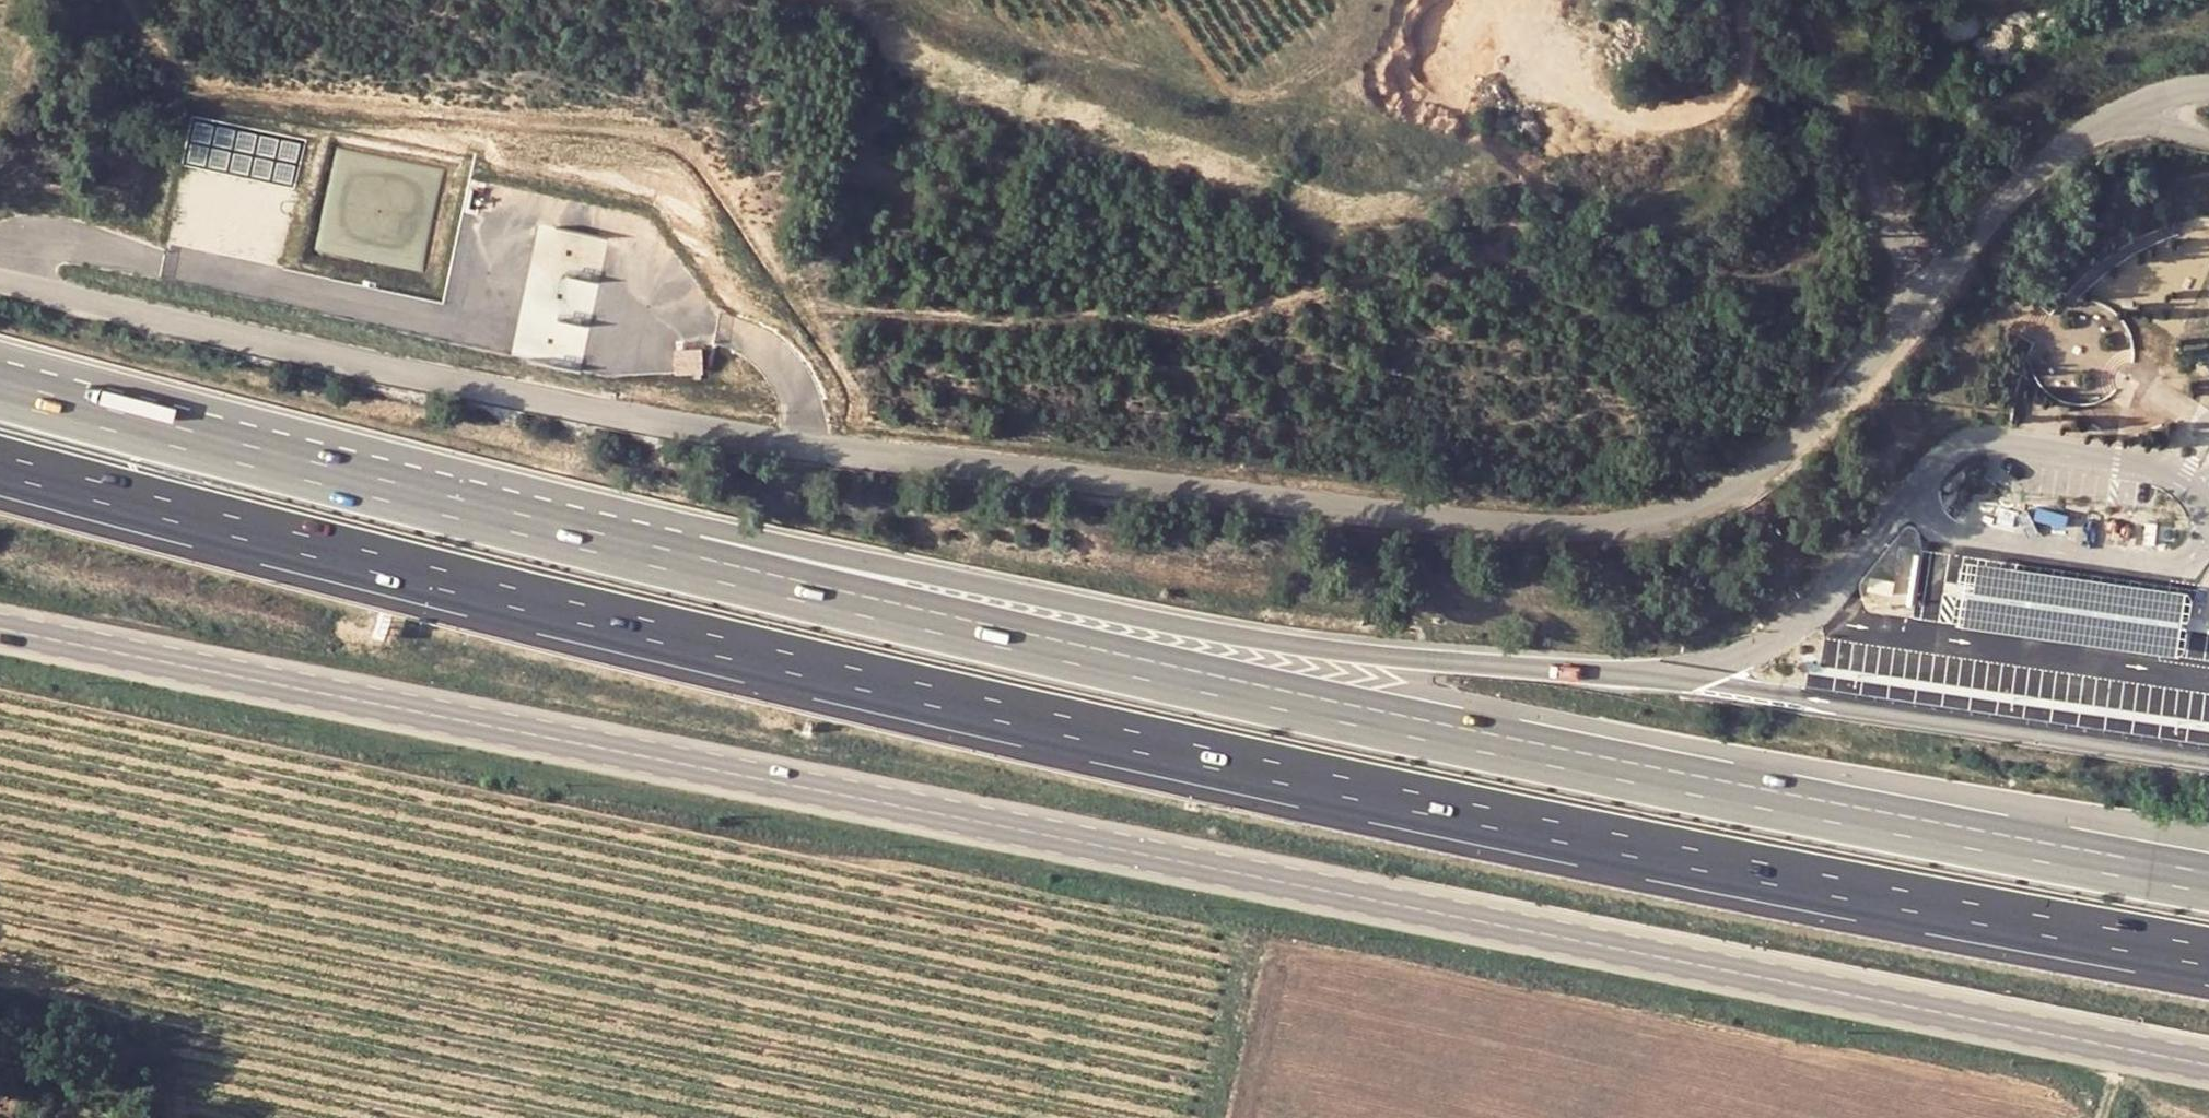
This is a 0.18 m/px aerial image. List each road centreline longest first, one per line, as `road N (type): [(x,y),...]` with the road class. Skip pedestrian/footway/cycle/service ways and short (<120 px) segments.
road 1 (unclassified): [(0,267),(752,427),(1413,508),(1652,511),(1742,481),(1988,220),(2118,109),(2208,83)]
road 2 (motorway): [(0,465),(493,594),(1956,913),(2208,955)]
road 3 (tertiary): [(2208,1062),(0,624)]
road 4 (track): [(1937,274),(1836,41),(1717,98),(1539,104),(1490,246),(1218,320),(558,302),(413,272),(169,66),(132,0)]
road 5 (motorway): [(2208,881),(1451,735),(283,467)]
road 6 (motorway): [(1670,679),(1315,649),(721,531),(283,467)]
road 7 (motorway): [(283,467),(0,389)]

